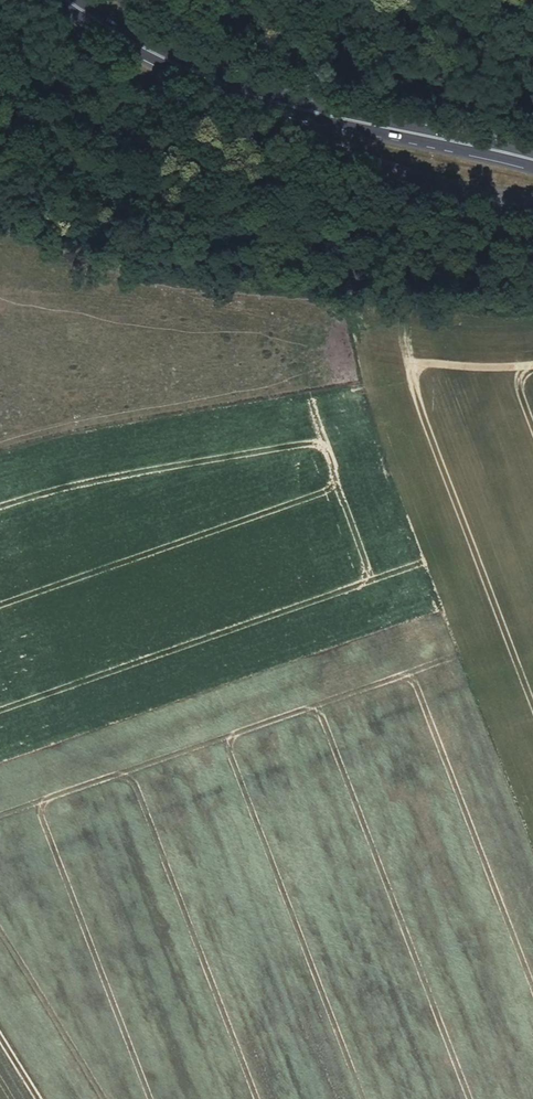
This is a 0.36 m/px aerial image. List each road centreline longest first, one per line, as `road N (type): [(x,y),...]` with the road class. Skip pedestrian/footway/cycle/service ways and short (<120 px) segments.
road 1 (primary): [(532,159),(244,89),(68,0)]

